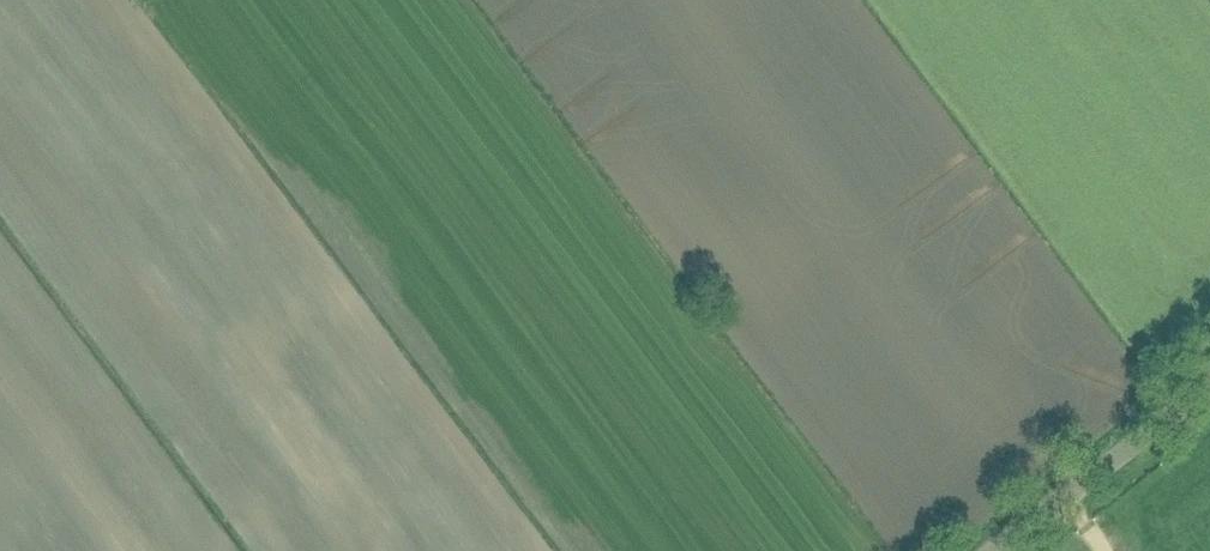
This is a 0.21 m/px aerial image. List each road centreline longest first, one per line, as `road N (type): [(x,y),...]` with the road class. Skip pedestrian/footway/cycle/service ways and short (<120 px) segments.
road 1 (unclassified): [(997,550),(1209,387)]

